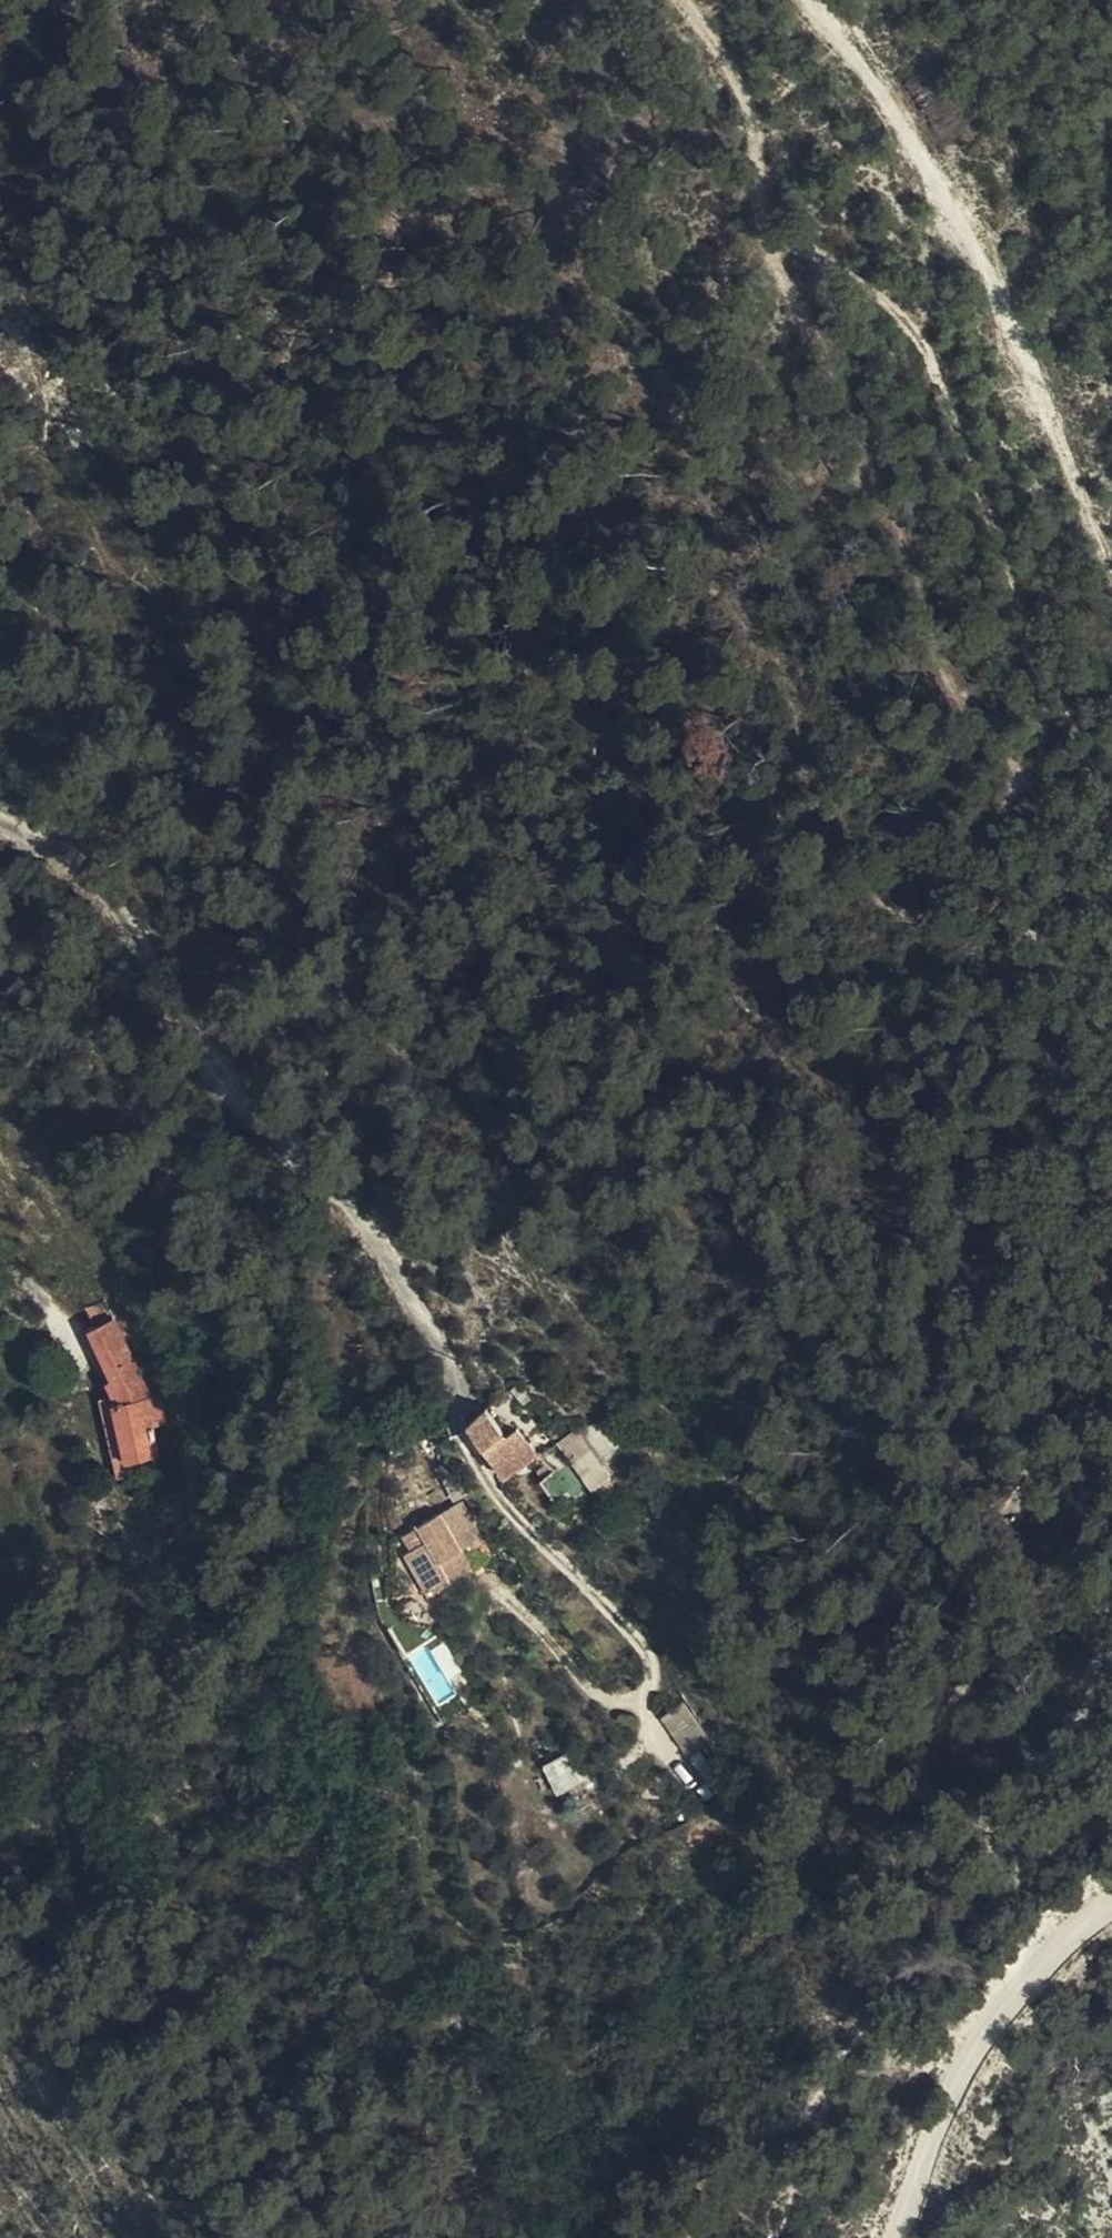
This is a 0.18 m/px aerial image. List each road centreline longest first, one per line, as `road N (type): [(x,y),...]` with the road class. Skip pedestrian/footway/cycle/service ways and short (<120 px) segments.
road 1 (track): [(0,817),(246,1103),(375,1237),(446,1375),(457,1442),(531,1536),(629,1638),(652,1671),(642,1703),(611,1705),(583,1688),(498,1589)]
road 2 (track): [(799,0),(900,123),(1049,404),(1078,475)]
road 3 (track): [(680,0),(750,93),(768,252),(840,263),(933,362)]
road 4 (track): [(1111,1910),(1005,2010),(906,2237)]

